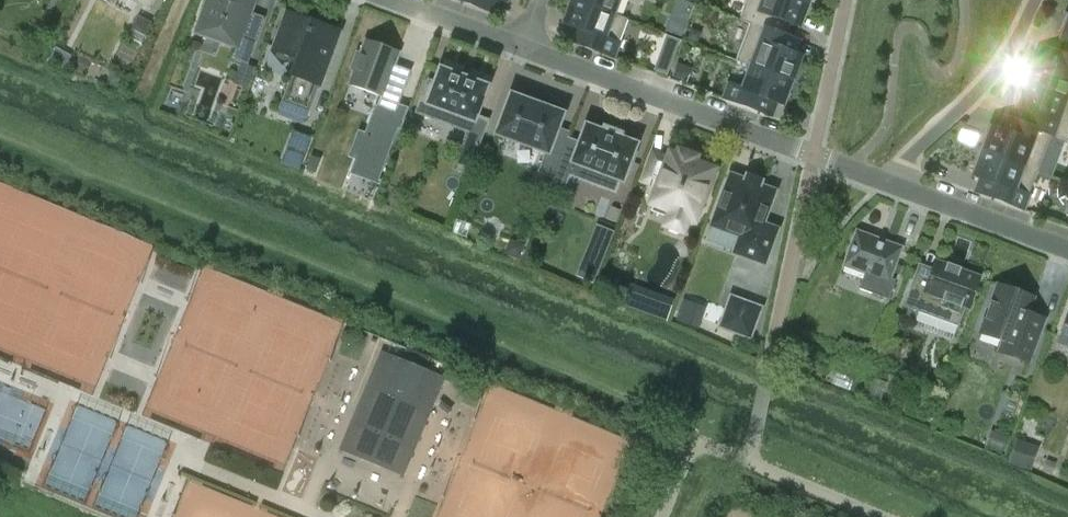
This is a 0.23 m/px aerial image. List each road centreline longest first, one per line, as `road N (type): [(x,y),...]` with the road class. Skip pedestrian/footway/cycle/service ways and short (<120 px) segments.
road 1 (residential): [(522,48),(813,159)]
road 2 (residential): [(1039,0),(1017,49),(981,95),(886,184)]
road 3 (residential): [(886,184),(1067,253)]
road 4 (residential): [(847,0),(813,159)]
road 5 (residential): [(392,0),(522,48)]

